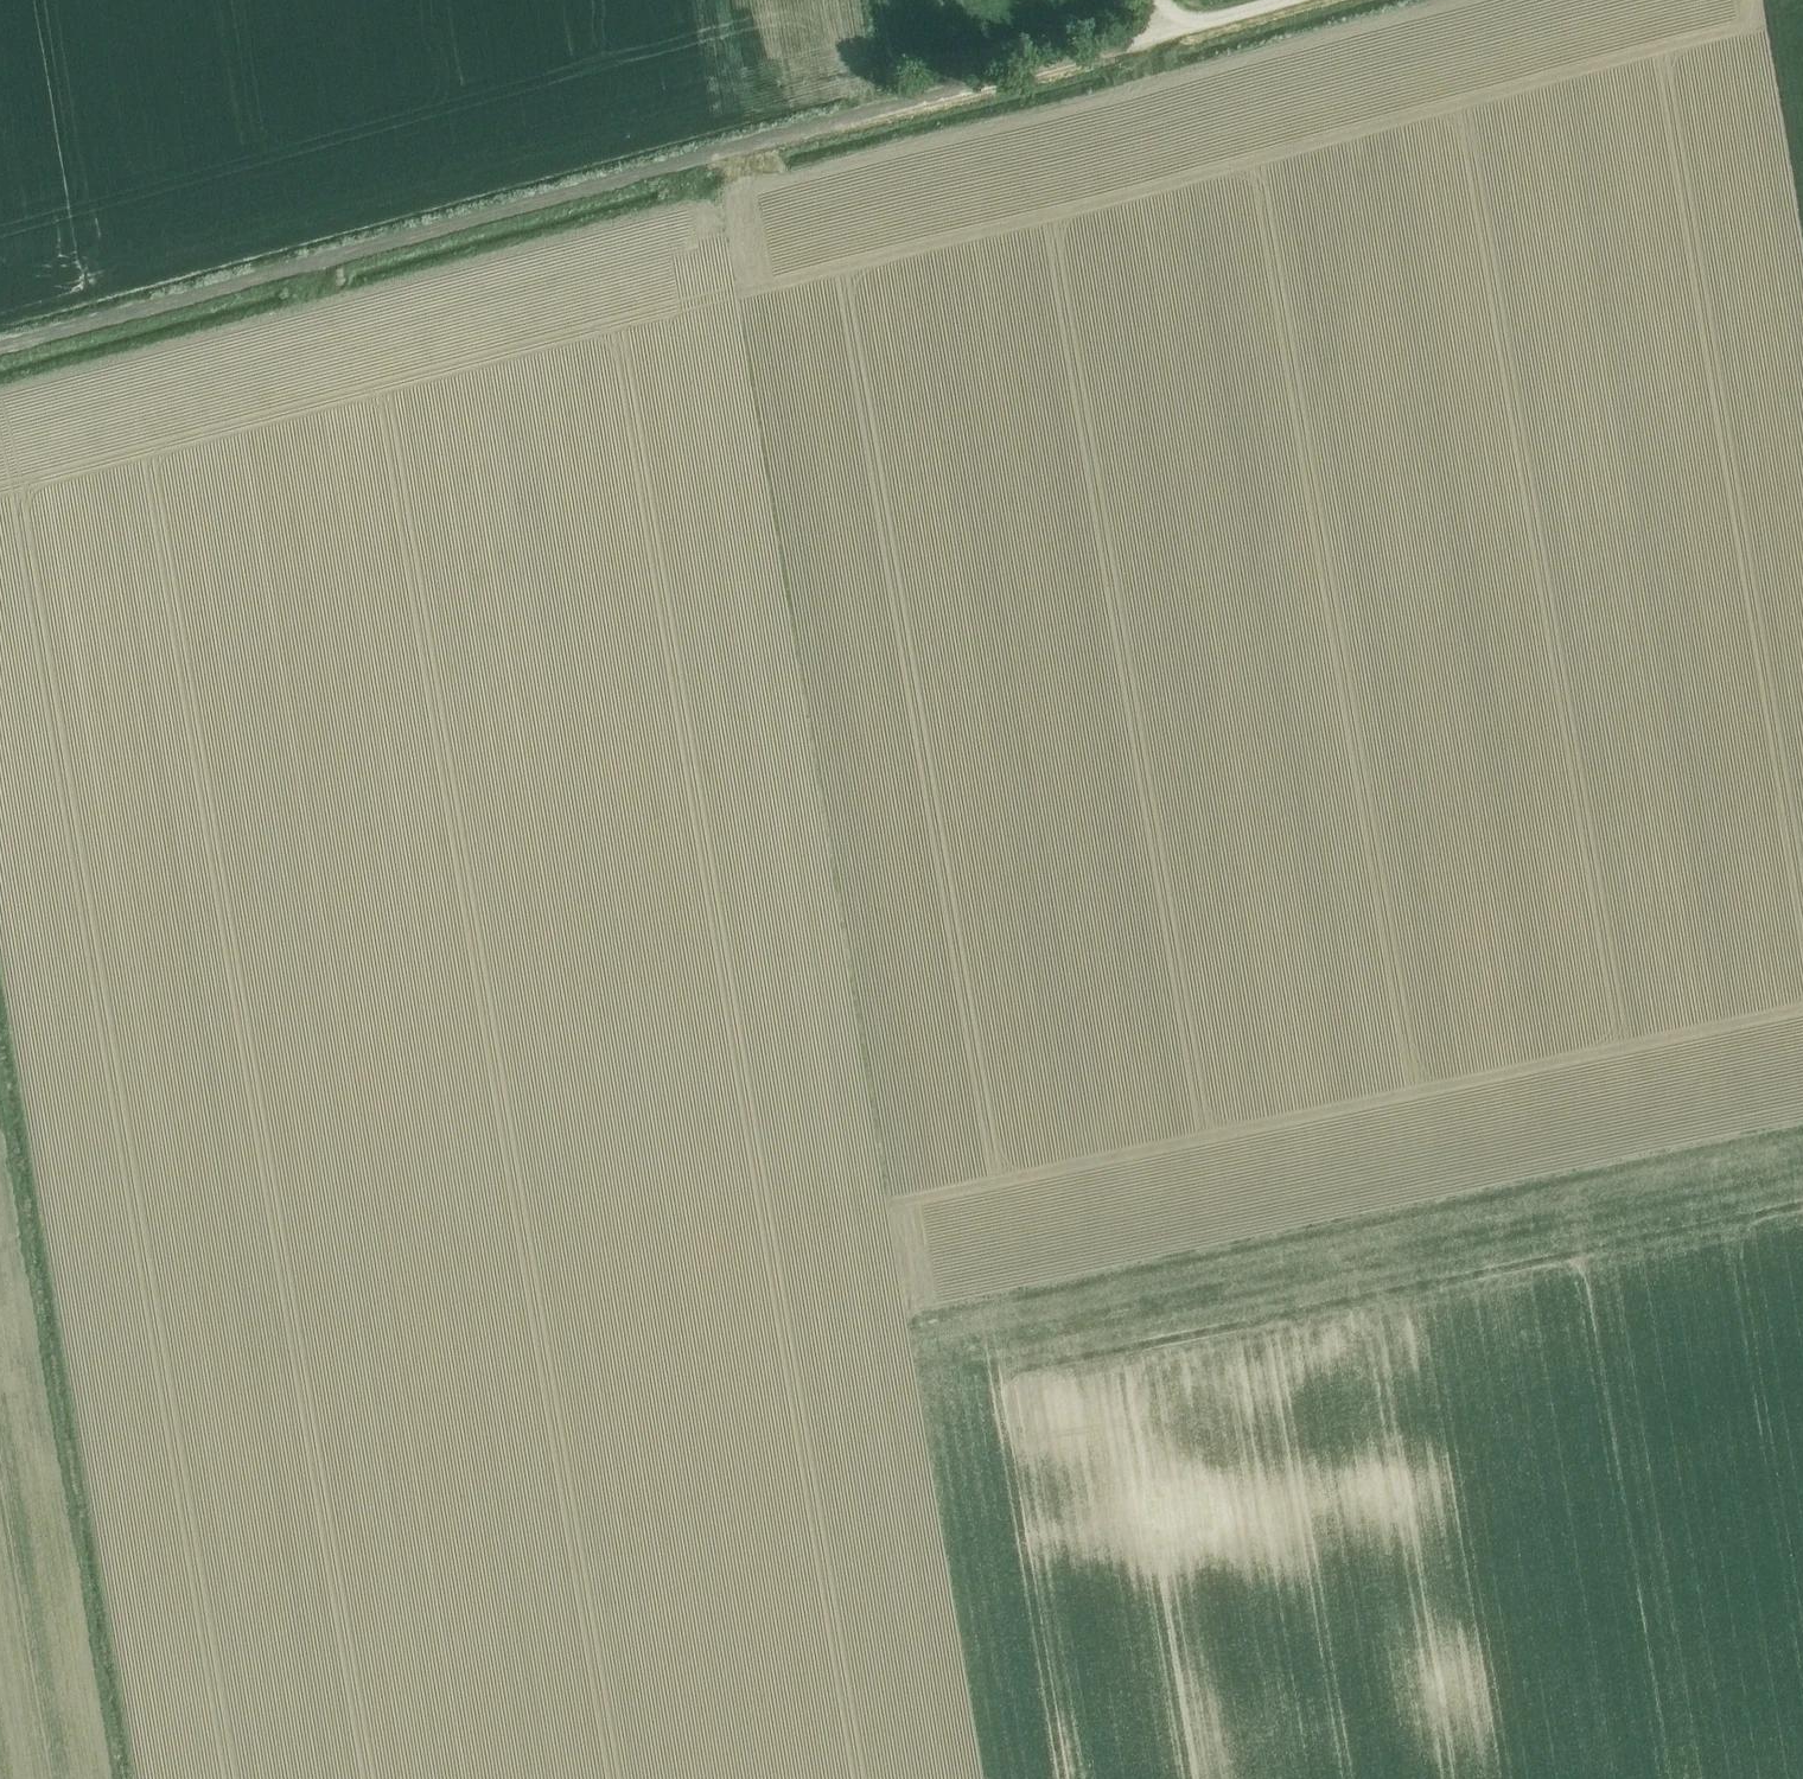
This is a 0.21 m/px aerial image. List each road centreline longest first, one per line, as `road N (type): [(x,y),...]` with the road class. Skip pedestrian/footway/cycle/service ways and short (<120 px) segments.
road 1 (track): [(0,351),(1179,28)]

